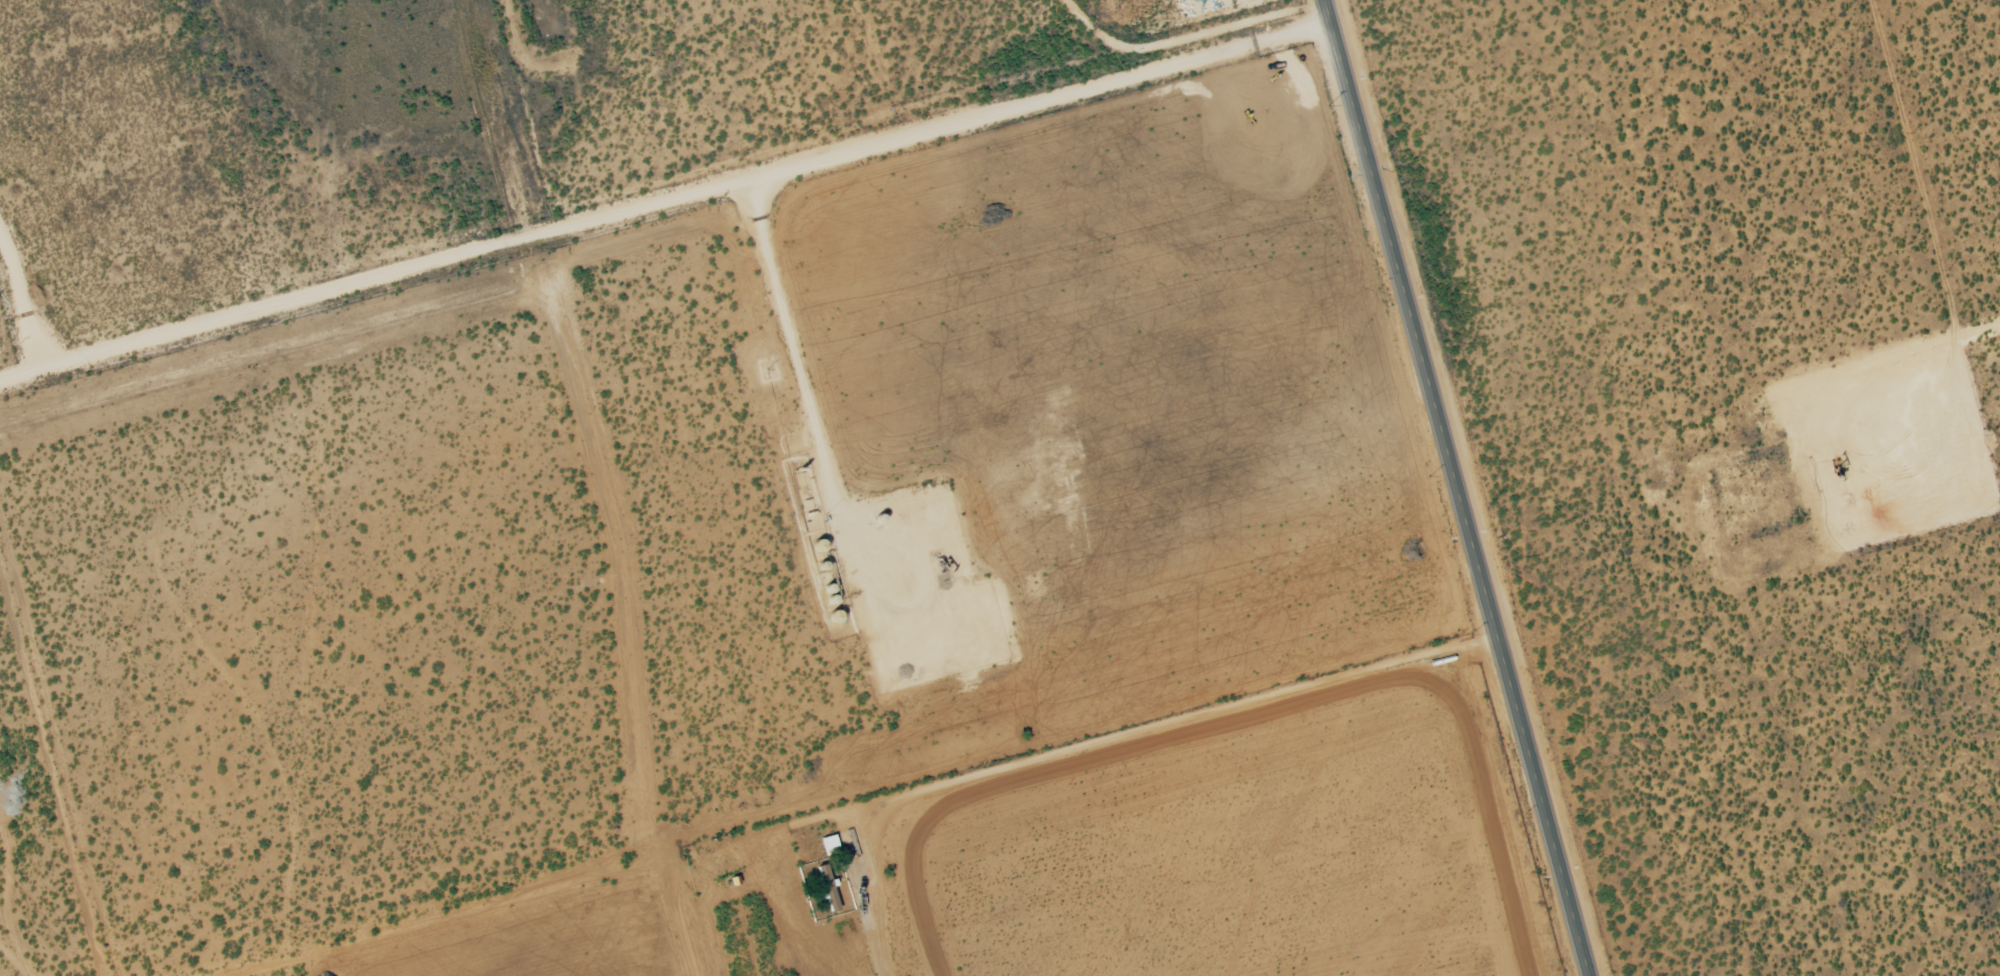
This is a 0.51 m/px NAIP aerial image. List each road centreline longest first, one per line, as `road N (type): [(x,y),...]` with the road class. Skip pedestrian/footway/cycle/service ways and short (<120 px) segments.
road 1 (secondary): [(1583,975),(1317,0)]
road 2 (track): [(1318,3),(718,160),(588,0)]

